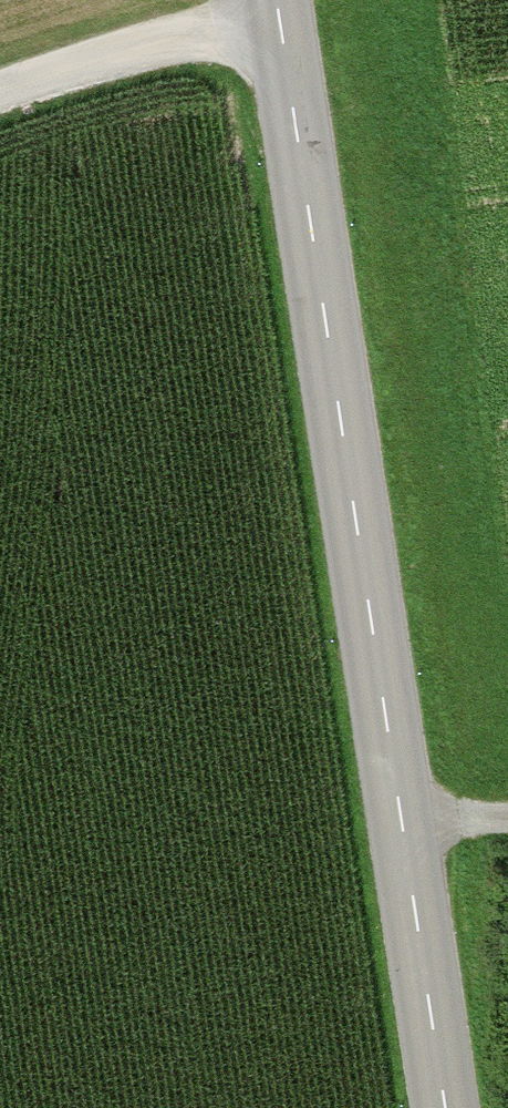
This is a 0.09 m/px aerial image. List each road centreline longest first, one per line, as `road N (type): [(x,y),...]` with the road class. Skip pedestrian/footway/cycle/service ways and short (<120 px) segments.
road 1 (tertiary): [(268,0),(448,1107)]
road 2 (track): [(259,0),(0,90)]

